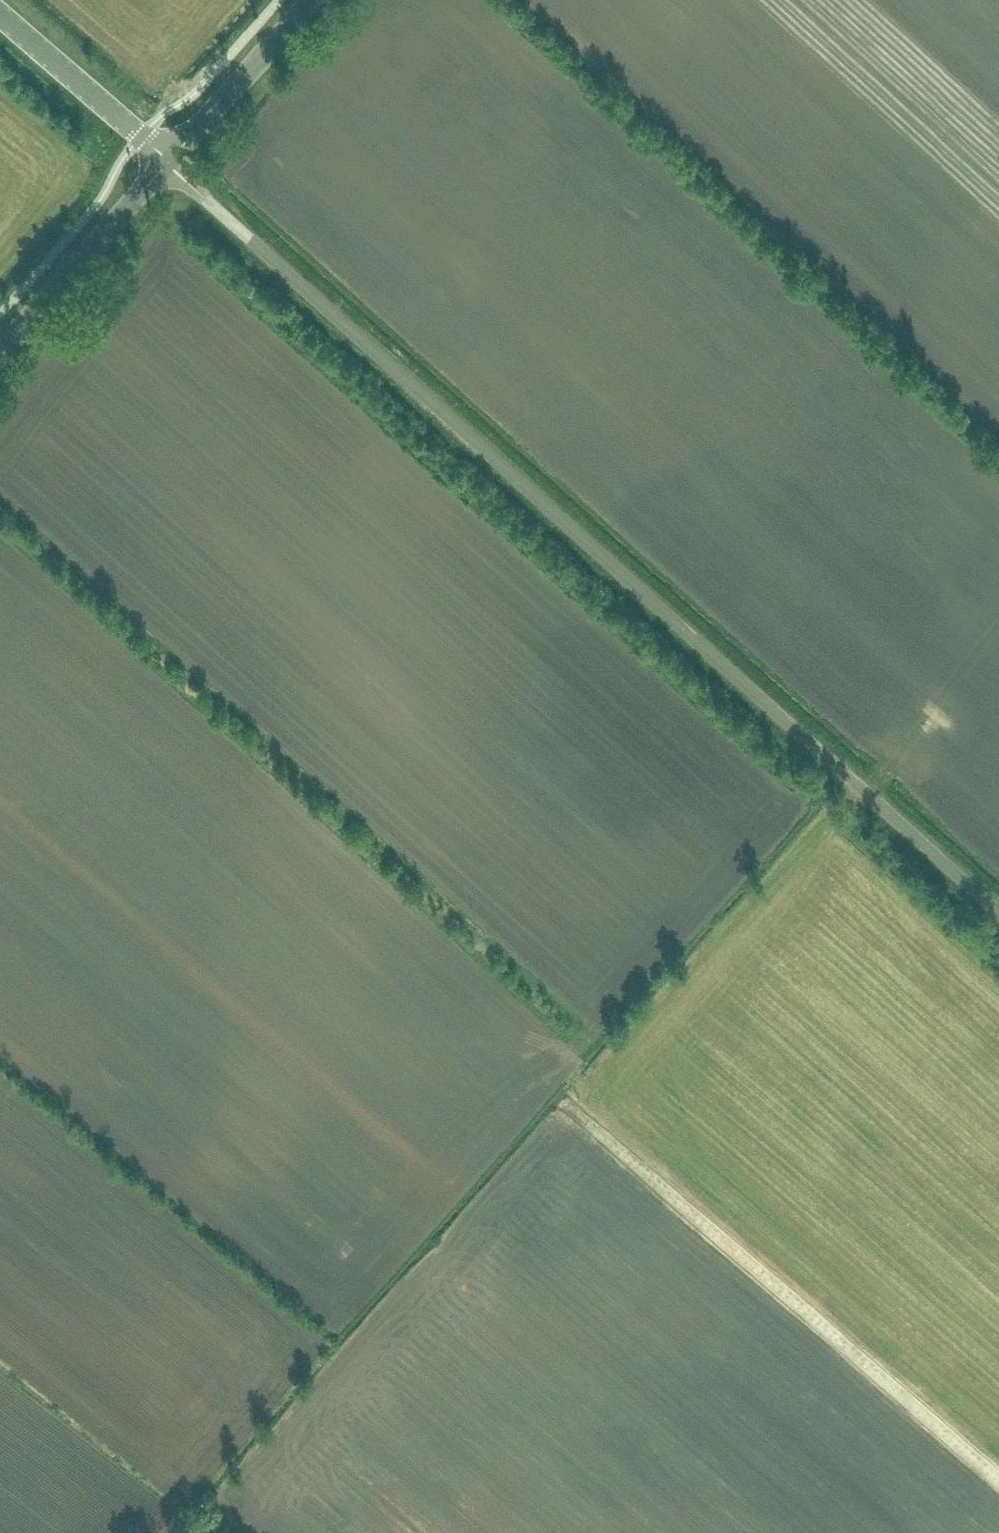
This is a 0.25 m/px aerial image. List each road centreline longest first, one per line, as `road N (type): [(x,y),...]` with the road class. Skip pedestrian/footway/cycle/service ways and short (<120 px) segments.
road 1 (unclassified): [(998,906),(167,161)]
road 2 (tertiary): [(0,351),(167,161)]
road 3 (unclassified): [(167,161),(0,18)]
road 4 (tertiary): [(167,161),(311,0)]

